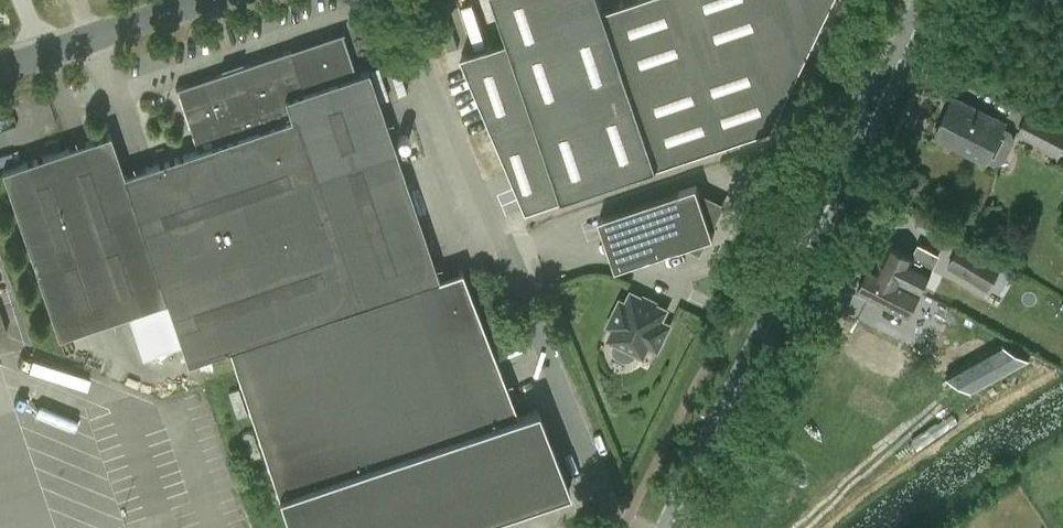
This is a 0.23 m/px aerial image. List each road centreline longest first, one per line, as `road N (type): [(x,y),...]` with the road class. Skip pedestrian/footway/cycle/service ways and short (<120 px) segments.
road 1 (secondary): [(671,527),(930,0)]
road 2 (unclassified): [(612,506),(396,0)]
road 3 (unclassified): [(0,68),(208,0)]

